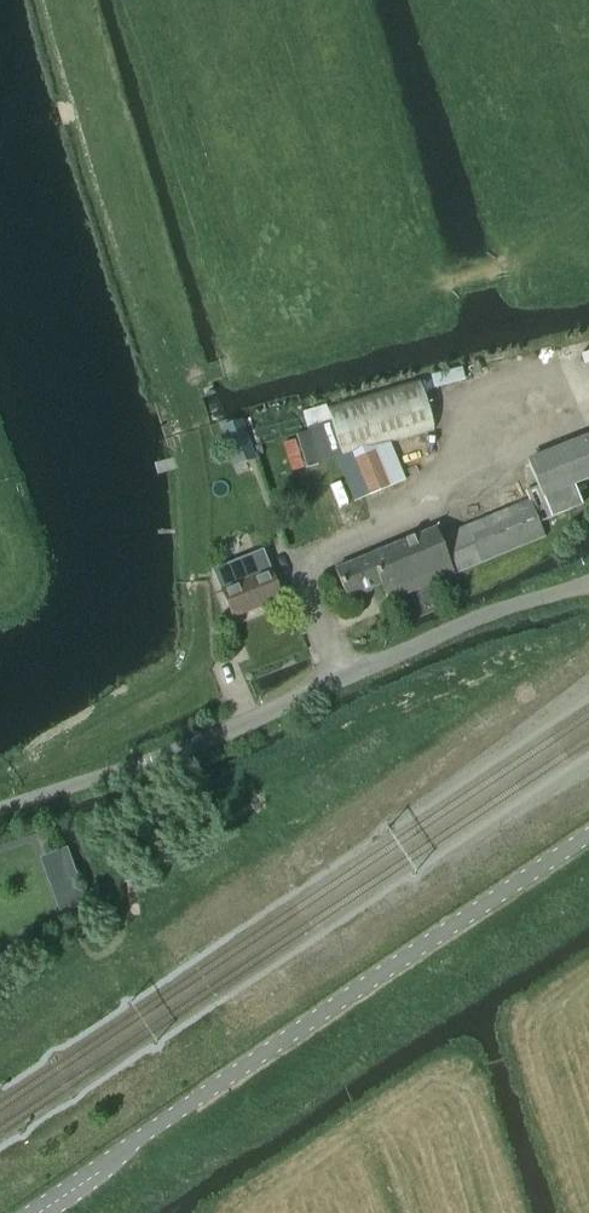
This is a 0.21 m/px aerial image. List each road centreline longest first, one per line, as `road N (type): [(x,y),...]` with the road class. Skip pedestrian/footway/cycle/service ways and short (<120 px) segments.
road 1 (unclassified): [(33,1212),(588,835)]
road 2 (unclassified): [(0,810),(205,742),(453,630),(588,583)]
road 3 (track): [(164,391),(437,286),(534,263),(588,202)]

